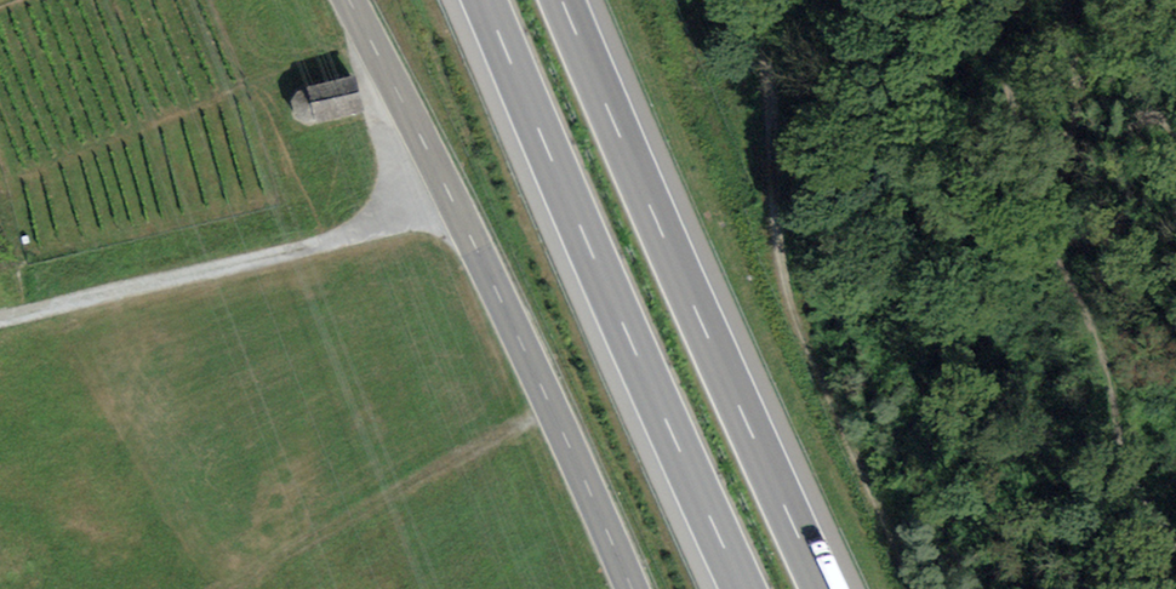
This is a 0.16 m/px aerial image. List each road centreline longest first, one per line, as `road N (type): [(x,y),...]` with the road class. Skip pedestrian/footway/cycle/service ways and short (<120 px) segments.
road 1 (secondary): [(630,588),(510,318),(348,0)]
road 2 (motorway): [(822,588),(563,0)]
road 3 (motorway): [(487,0),(743,588)]
road 4 (track): [(922,588),(777,278),(766,0)]
road 5 (track): [(224,588),(552,409)]

